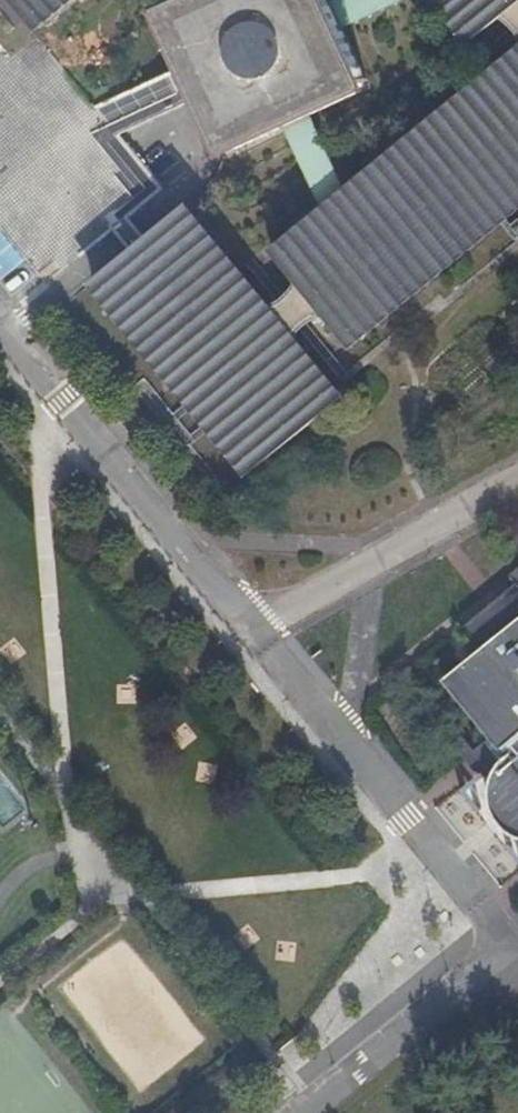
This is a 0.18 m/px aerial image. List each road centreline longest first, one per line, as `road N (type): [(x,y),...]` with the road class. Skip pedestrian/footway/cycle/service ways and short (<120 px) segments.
road 1 (residential): [(510,948),(257,631)]
road 2 (residential): [(257,631),(0,327)]
road 3 (residential): [(517,480),(257,631)]
road 4 (residential): [(308,1112),(510,948)]

